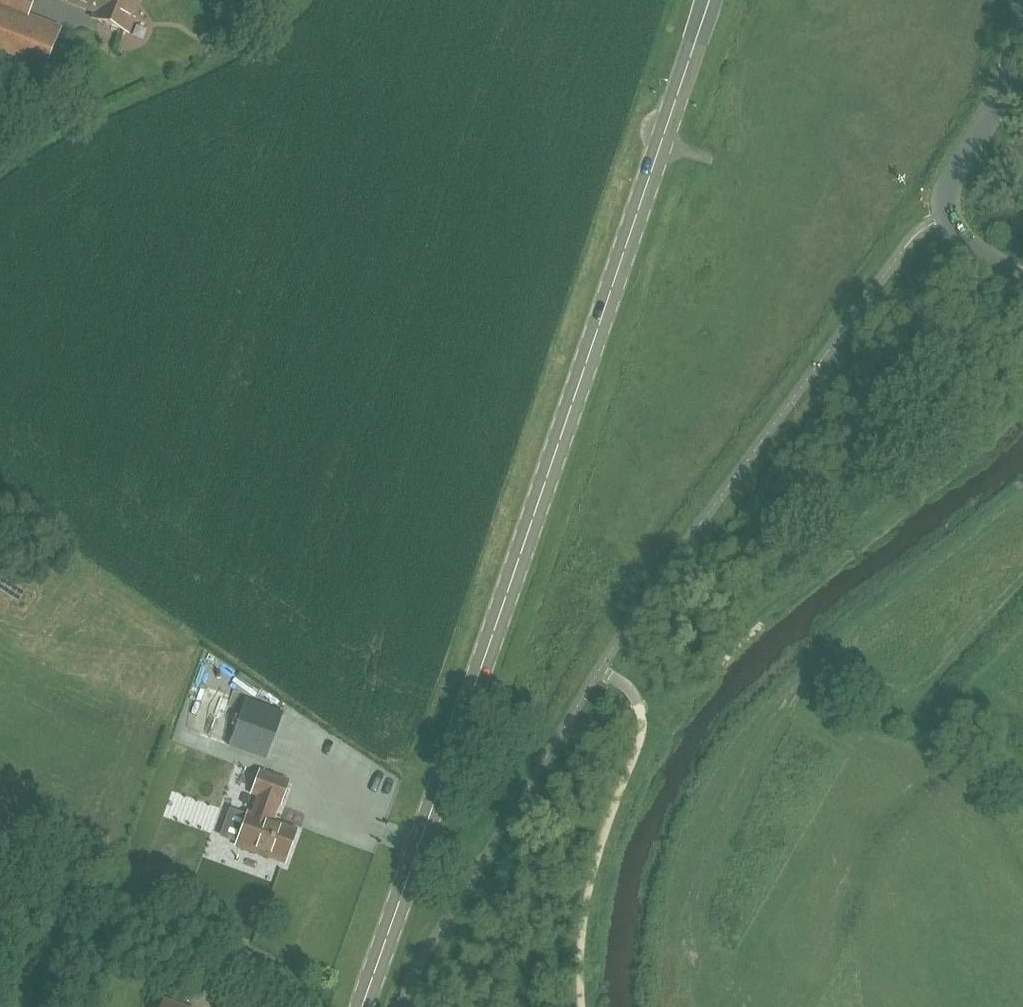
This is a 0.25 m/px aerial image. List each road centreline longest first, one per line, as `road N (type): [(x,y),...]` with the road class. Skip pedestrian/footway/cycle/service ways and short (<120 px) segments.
road 1 (secondary): [(361,1006),(710,0)]
road 2 (unclassified): [(1022,281),(951,226),(942,206),(995,115),(1022,32)]

